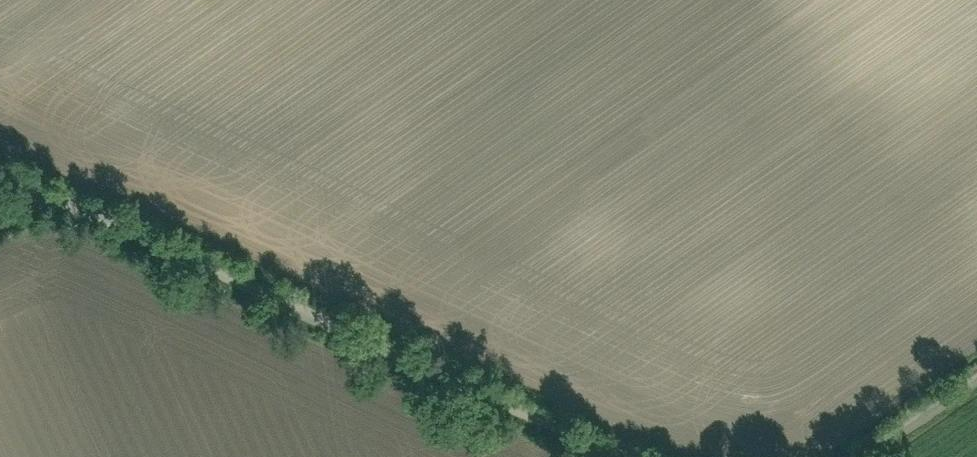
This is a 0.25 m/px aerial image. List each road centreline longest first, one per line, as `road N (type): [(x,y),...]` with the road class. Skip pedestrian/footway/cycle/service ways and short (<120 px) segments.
road 1 (unclassified): [(620,456),(74,195)]
road 2 (track): [(976,384),(872,456)]

